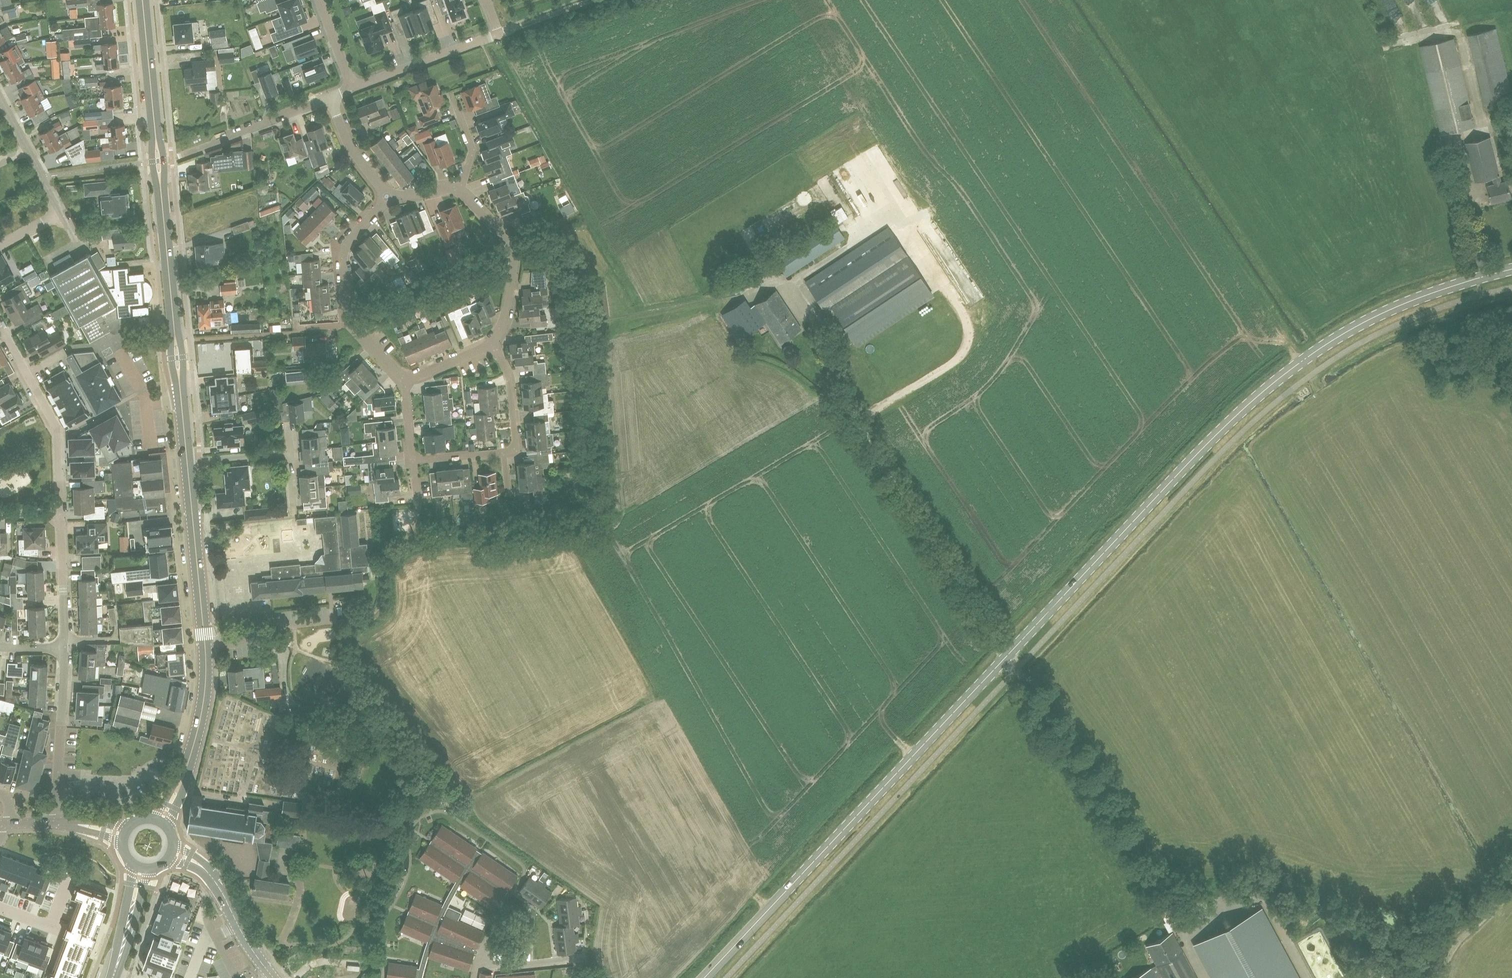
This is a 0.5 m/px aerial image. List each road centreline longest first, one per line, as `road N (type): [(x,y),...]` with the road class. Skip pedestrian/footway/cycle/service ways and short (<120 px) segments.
road 1 (secondary): [(1008,656),(1273,383),(1396,308),(1511,270)]
road 2 (secondary): [(701,977),(1008,656)]
road 3 (unclassified): [(1008,656),(837,394),(830,355),(790,292)]
road 4 (secondary): [(174,329),(143,0)]
road 5 (residential): [(413,459),(511,452),(510,390),(492,347)]
road 6 (residential): [(61,514),(59,436),(0,325)]
road 7 (residential): [(492,347),(507,323),(513,251),(458,191)]
road 8 (residential): [(57,824),(65,646)]
road 9 (secondary): [(206,645),(190,480)]
road 10 (residential): [(185,153),(331,96)]
road 11 (residential): [(352,88),(499,34)]
road 12 (residential): [(352,322),(344,246),(388,199)]
road 13 (secondary): [(181,780),(204,701),(206,645)]
road 14 (residential): [(206,645),(254,640),(269,627),(337,621)]
road 15 (residential): [(65,646),(61,514)]
road 16 (residential): [(62,211),(0,97)]
road 17 (secondary): [(271,976),(207,871)]

